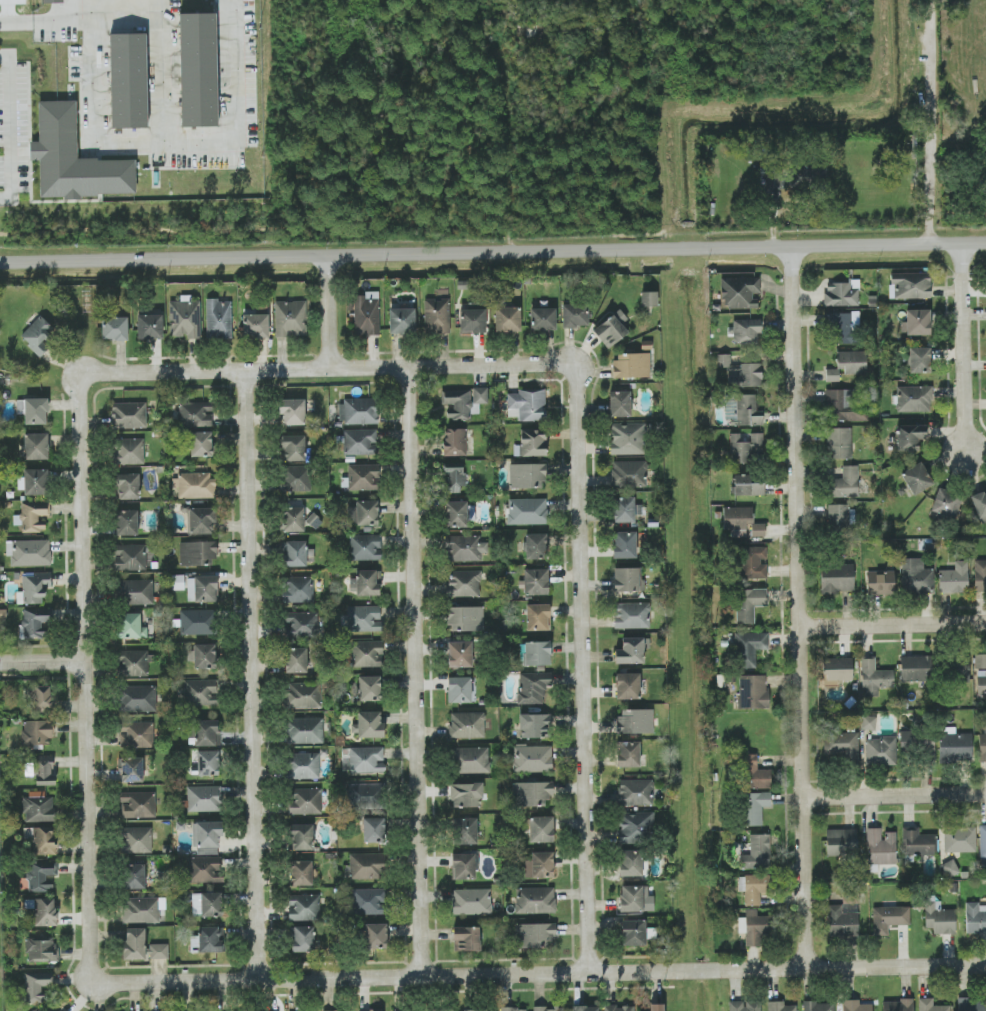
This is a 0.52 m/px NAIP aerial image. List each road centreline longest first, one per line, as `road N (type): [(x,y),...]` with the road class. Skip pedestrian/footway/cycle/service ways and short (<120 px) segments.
road 1 (tertiary): [(0,261),(985,242)]
road 2 (residential): [(806,969),(791,245)]
road 3 (residential): [(101,978),(806,969)]
road 4 (residential): [(421,977),(412,366)]
road 5 (residential): [(591,975),(574,365)]
road 6 (residential): [(259,979),(248,372)]
road 7 (residential): [(83,379),(94,968),(101,978)]
road 8 (residential): [(574,365),(83,379)]
road 9 (residential): [(963,242),(967,455)]
road 10 (residential): [(800,627),(985,623)]
road 11 (residential): [(803,799),(985,795)]
road 12 (residential): [(806,969),(985,965)]

